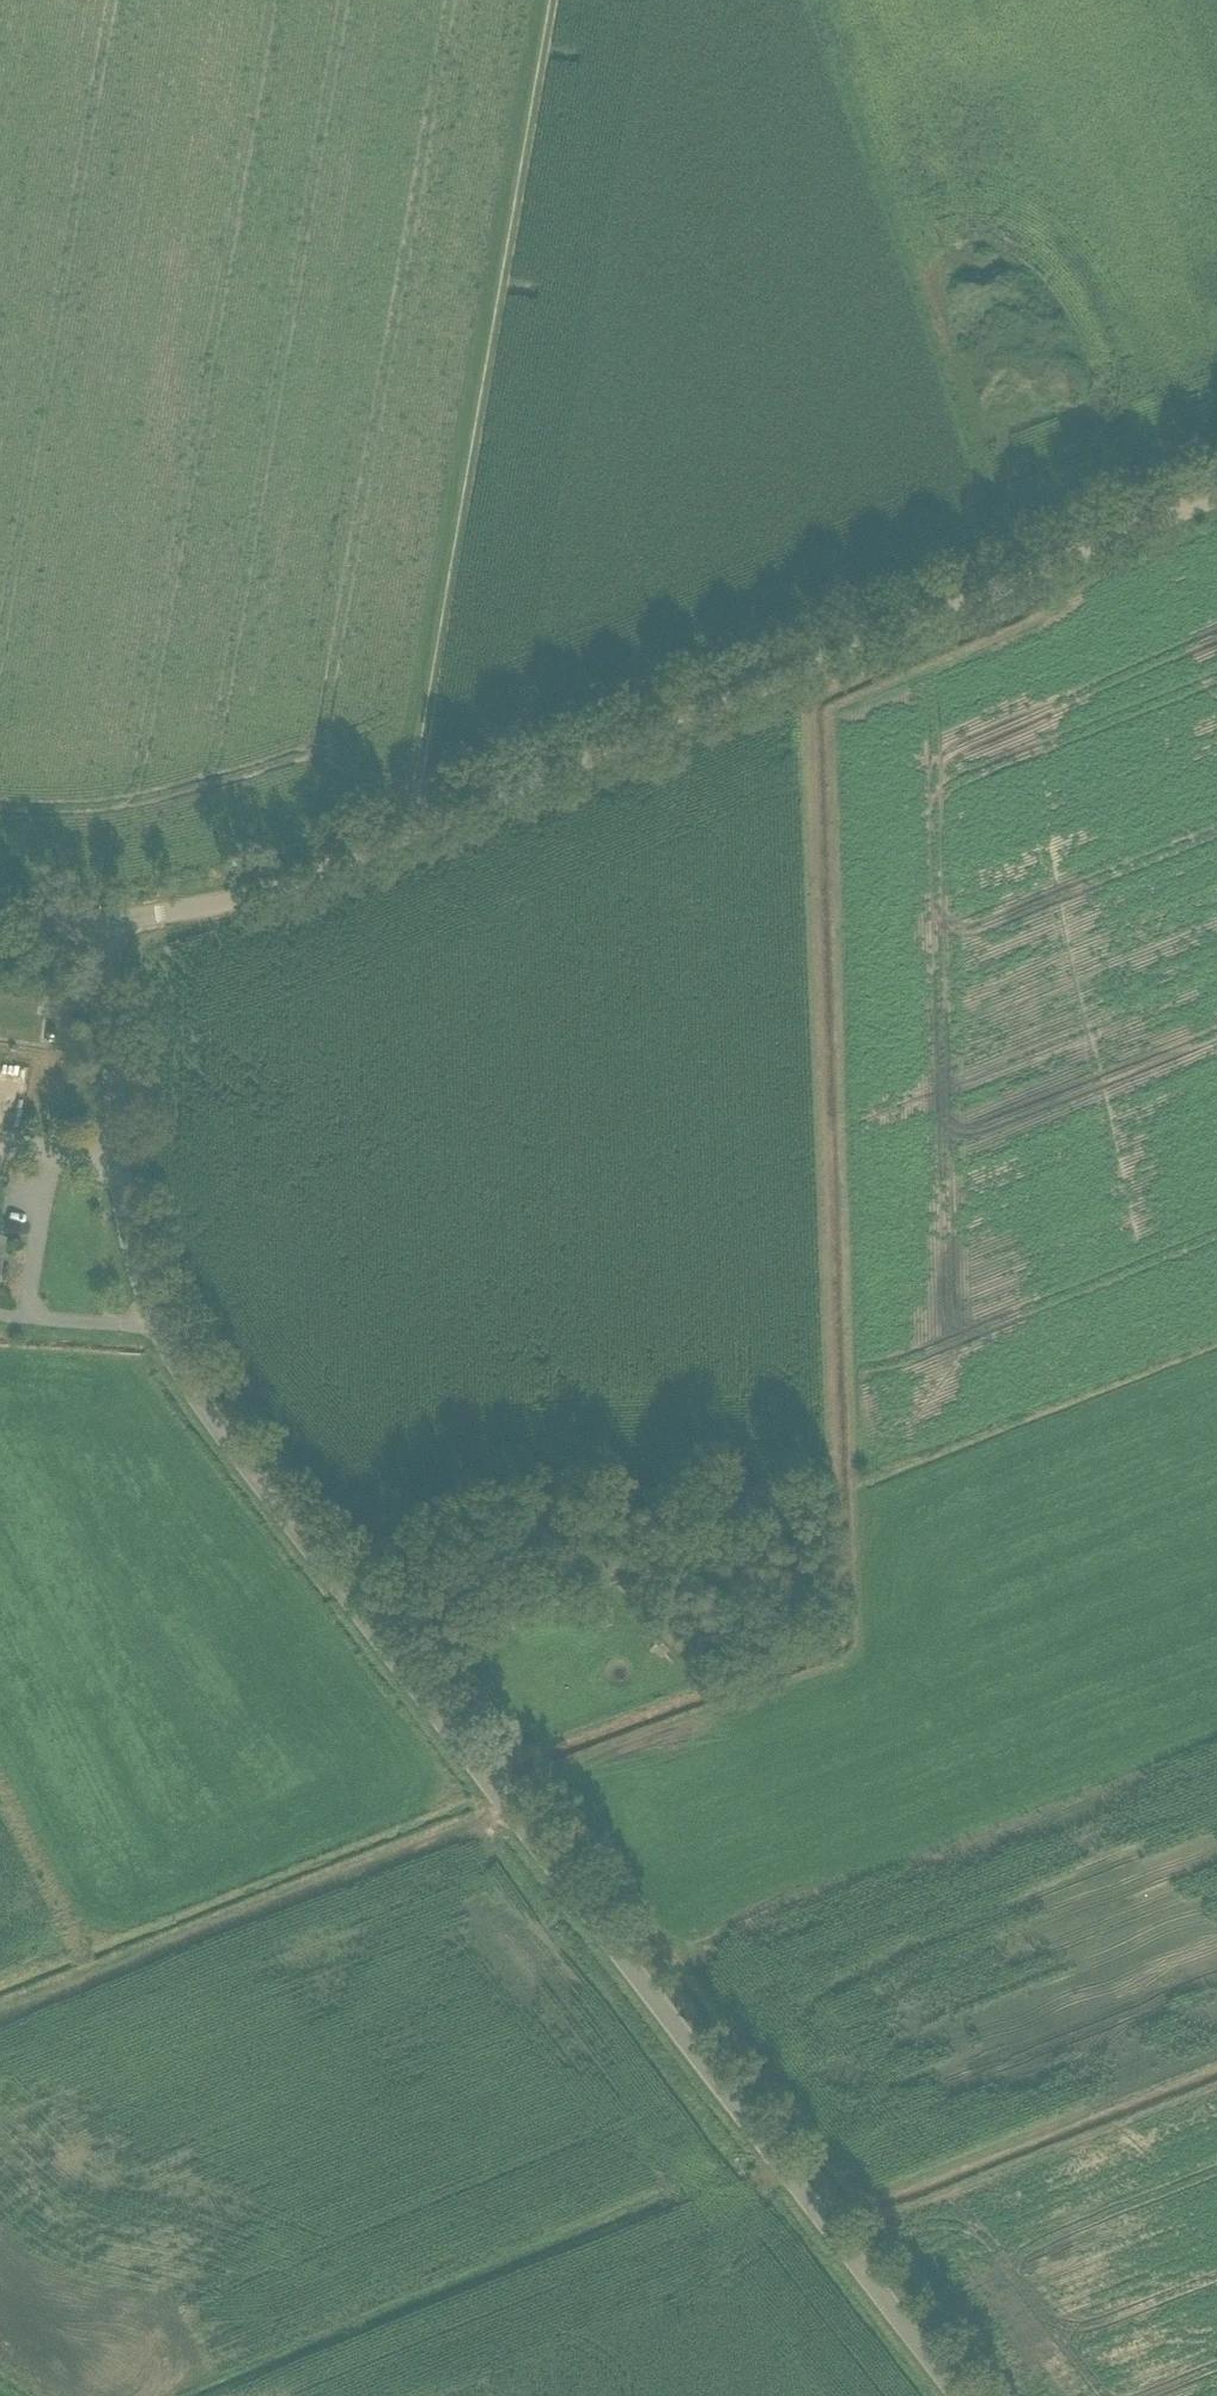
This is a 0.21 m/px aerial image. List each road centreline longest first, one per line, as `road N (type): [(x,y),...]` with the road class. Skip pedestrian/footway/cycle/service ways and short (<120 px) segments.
road 1 (unclassified): [(953,2395),(205,1406),(144,1279),(124,1153),(116,922)]
road 2 (unclassified): [(116,922),(213,905),(357,860),(1216,499)]

